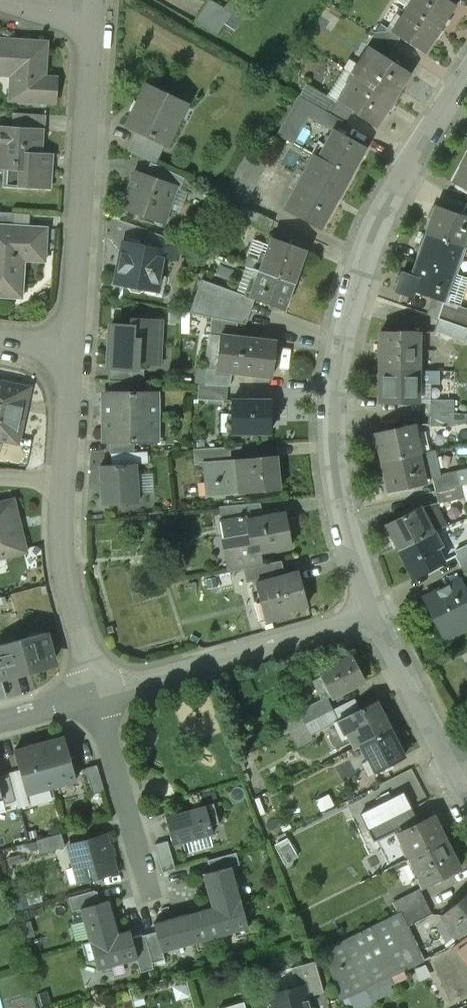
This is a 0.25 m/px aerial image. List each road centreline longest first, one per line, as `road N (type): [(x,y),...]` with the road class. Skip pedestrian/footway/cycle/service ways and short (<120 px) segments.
road 1 (residential): [(466,76),(372,237),(335,375),(340,494),(375,613)]
road 2 (residential): [(72,354),(95,24)]
road 3 (residential): [(94,694),(375,613)]
road 4 (residential): [(94,694),(65,555),(67,481)]
road 5 (residential): [(375,613),(450,765)]
road 6 (residential): [(67,481),(72,354)]

